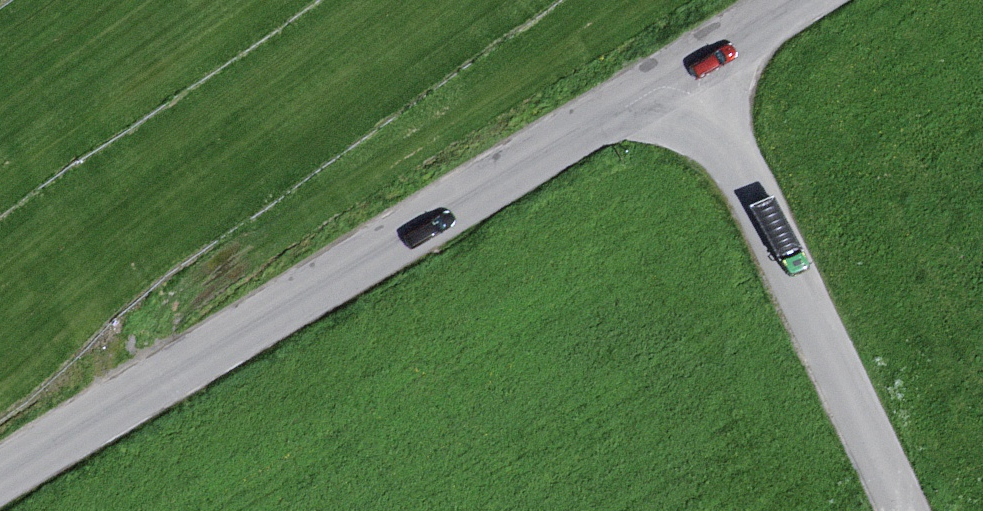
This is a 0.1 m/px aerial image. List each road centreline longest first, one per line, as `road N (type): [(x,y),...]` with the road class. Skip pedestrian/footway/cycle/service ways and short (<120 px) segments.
road 1 (unclassified): [(0,479),(683,66)]
road 2 (unclassified): [(906,510),(751,187),(683,66)]
road 3 (track): [(7,0),(107,416)]
road 4 (unclassified): [(683,66),(795,0)]

